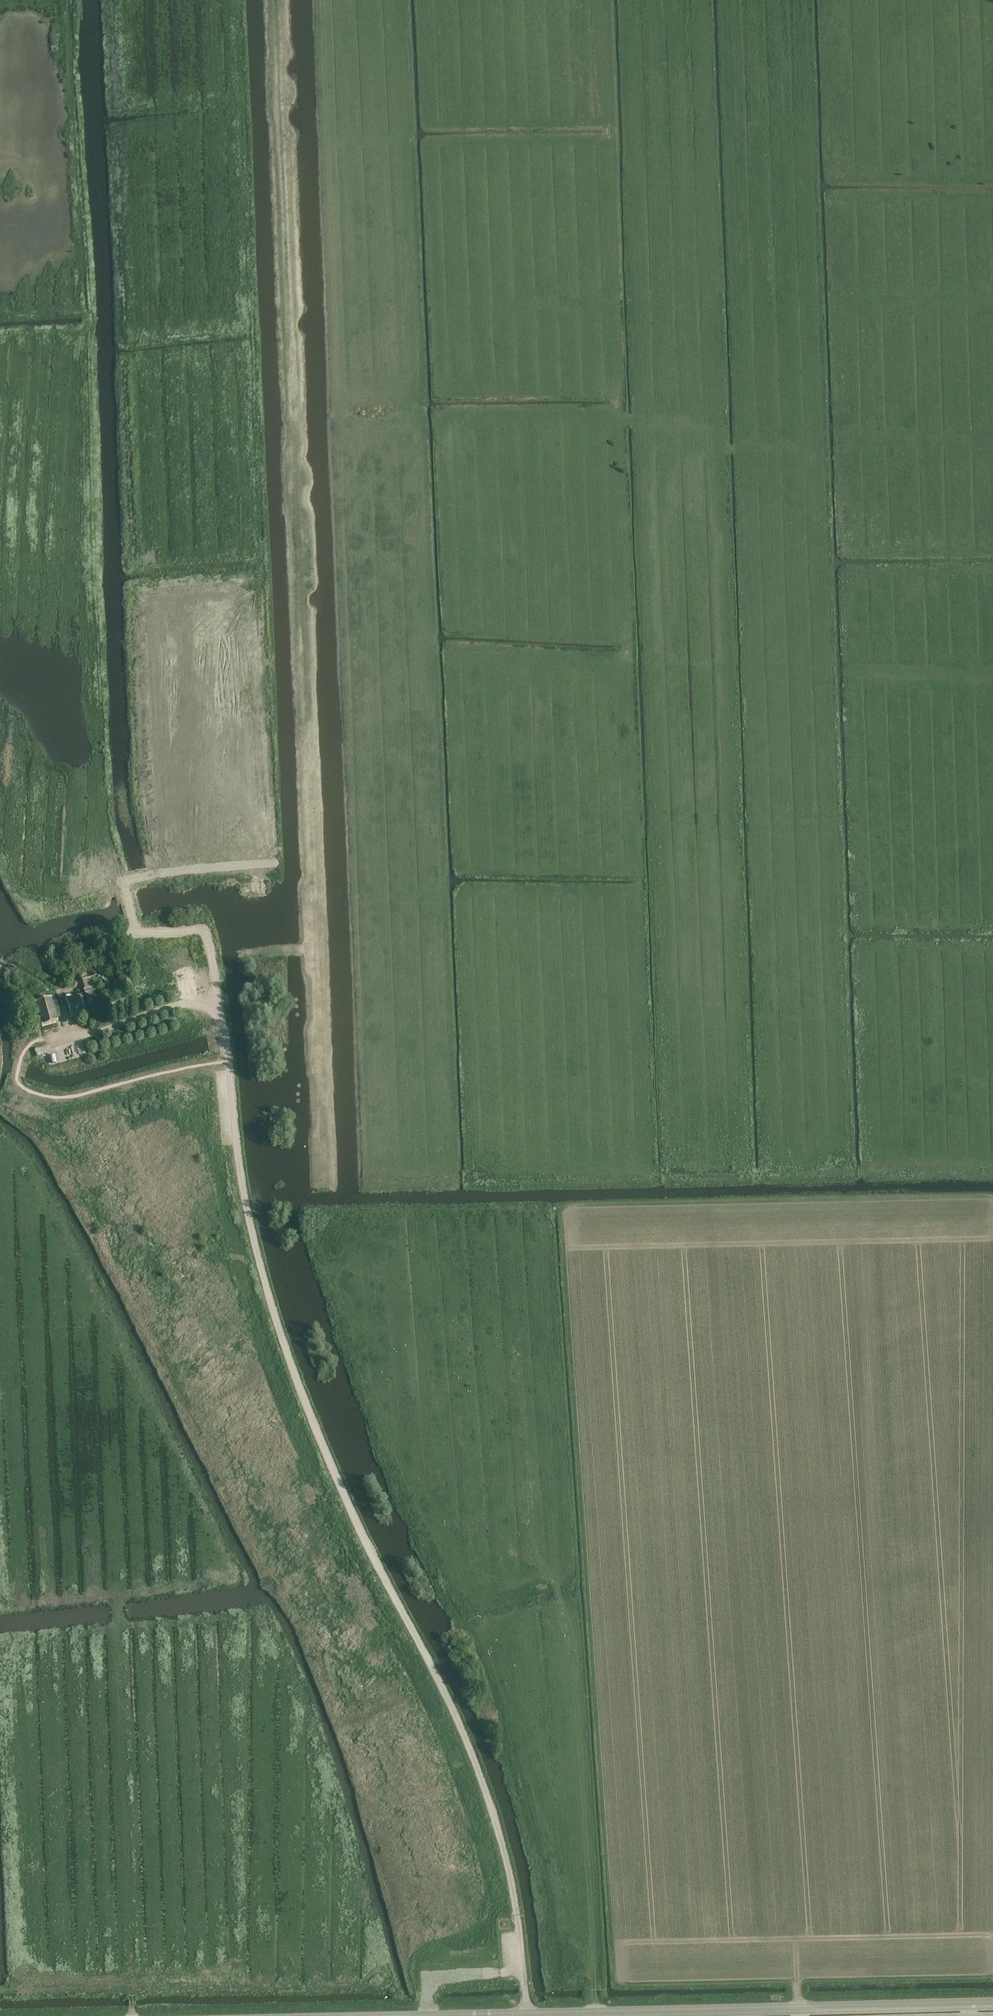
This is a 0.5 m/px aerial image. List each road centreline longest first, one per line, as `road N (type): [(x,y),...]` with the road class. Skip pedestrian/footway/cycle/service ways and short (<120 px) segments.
road 1 (tertiary): [(992,2004),(493,2015)]
road 2 (track): [(54,1047),(41,1040),(27,1050),(18,1078),(26,1090),(64,1100),(230,1055)]

